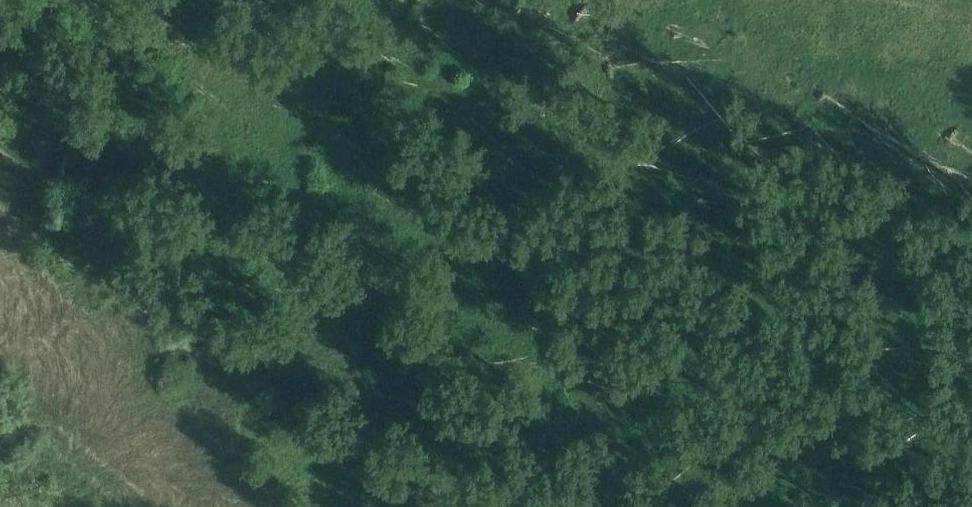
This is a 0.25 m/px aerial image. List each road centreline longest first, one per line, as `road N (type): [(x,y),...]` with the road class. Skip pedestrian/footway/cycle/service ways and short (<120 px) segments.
road 1 (track): [(392,506),(320,461),(250,394),(158,329),(123,277),(48,221),(24,173),(0,156)]
road 2 (track): [(778,506),(581,405)]

